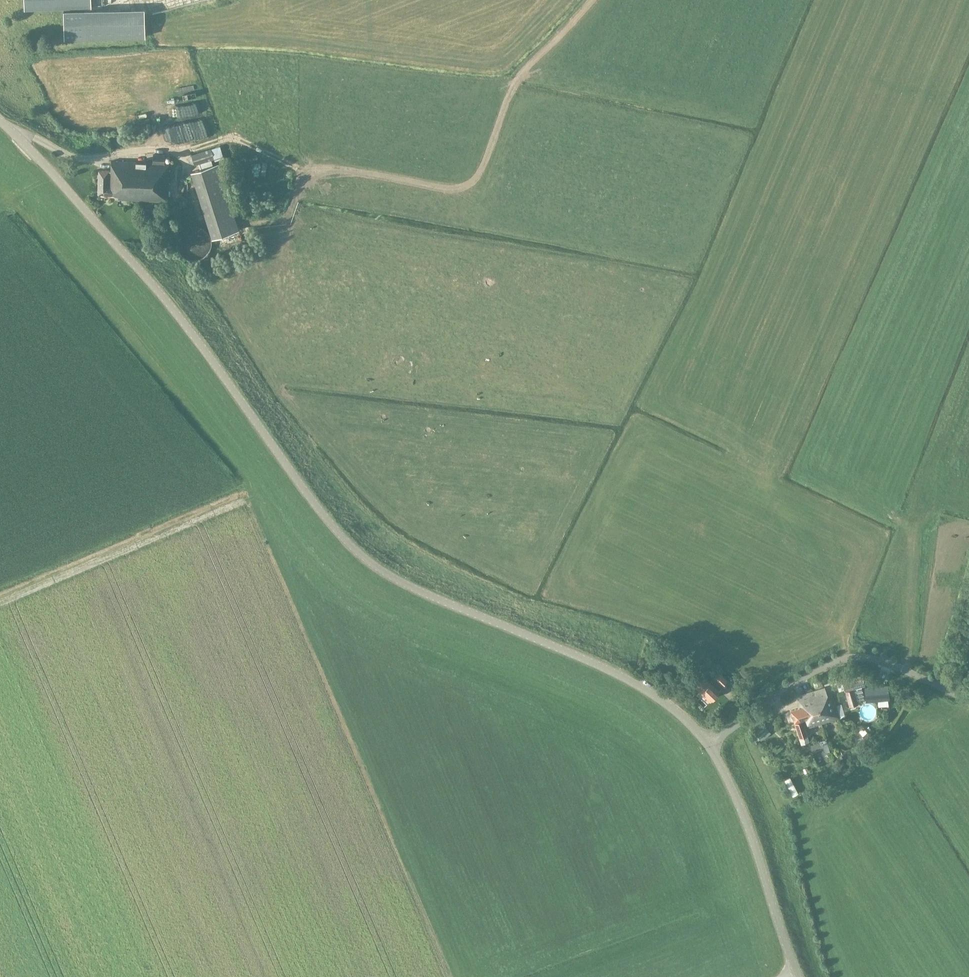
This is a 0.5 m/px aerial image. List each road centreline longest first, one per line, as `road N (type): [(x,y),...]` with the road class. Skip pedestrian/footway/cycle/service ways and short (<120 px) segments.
road 1 (tertiary): [(707,744),(638,686),(417,591),(358,553),(167,303),(0,121)]
road 2 (unclassified): [(968,700),(883,662),(839,661),(707,744)]
road 3 (tertiary): [(799,976),(747,823),(707,744)]

